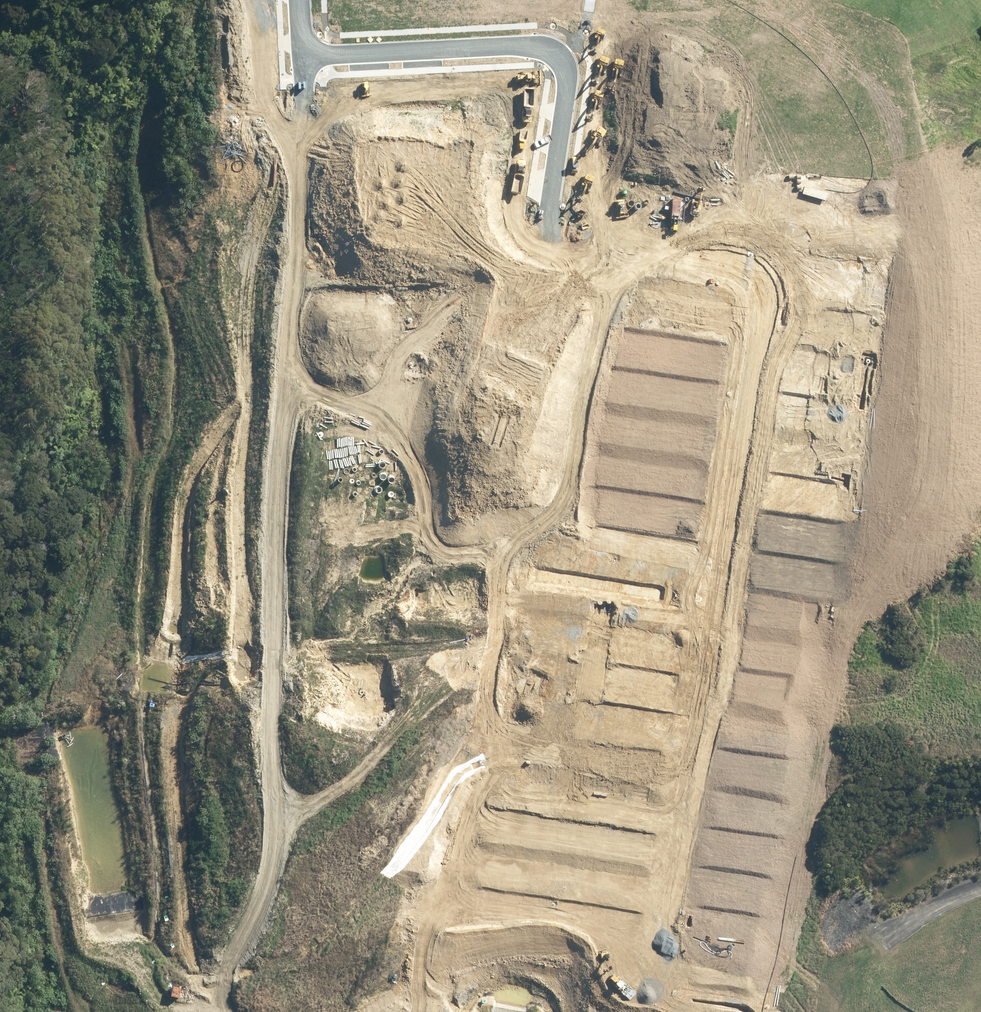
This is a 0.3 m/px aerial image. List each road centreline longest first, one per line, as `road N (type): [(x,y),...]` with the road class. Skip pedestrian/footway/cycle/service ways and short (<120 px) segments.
road 1 (residential): [(304,57),(309,202),(203,923),(212,947),(239,959),(320,966),(364,951),(441,956)]
road 2 (residential): [(544,236),(744,264),(768,280),(656,993)]
road 3 (residential): [(441,956),(544,236)]
road 4 (residential): [(544,236),(569,88),(560,56),(533,45),(304,57)]
road 5 (residential): [(441,956),(656,993)]

